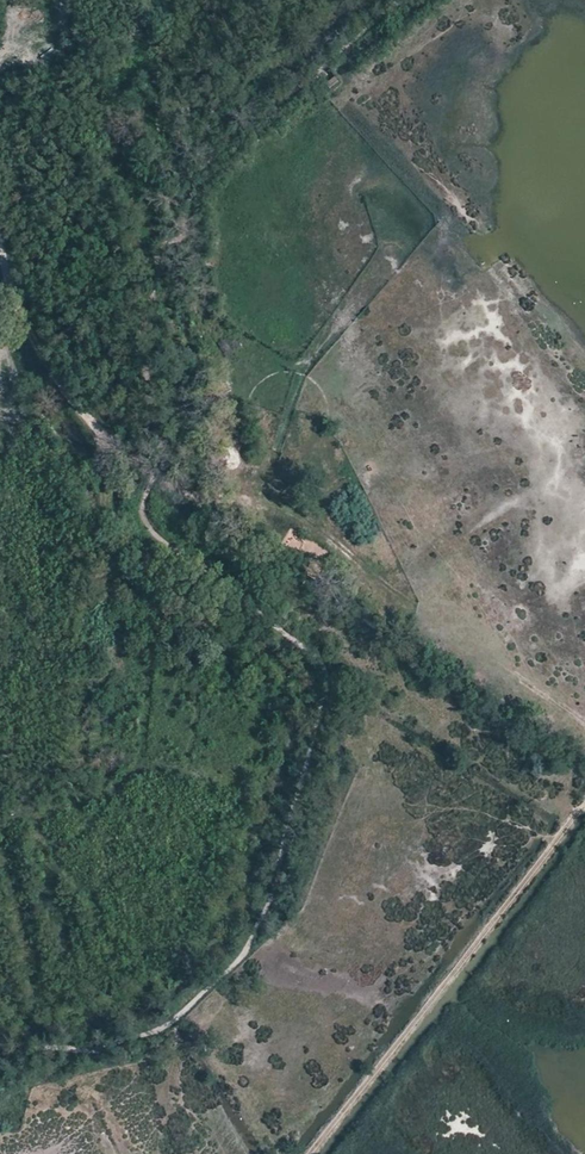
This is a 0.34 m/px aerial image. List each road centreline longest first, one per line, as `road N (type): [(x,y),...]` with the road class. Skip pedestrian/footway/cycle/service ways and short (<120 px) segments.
road 1 (track): [(308,1153),(584,804)]
road 2 (track): [(116,576),(103,449),(89,414),(28,326),(0,239)]

